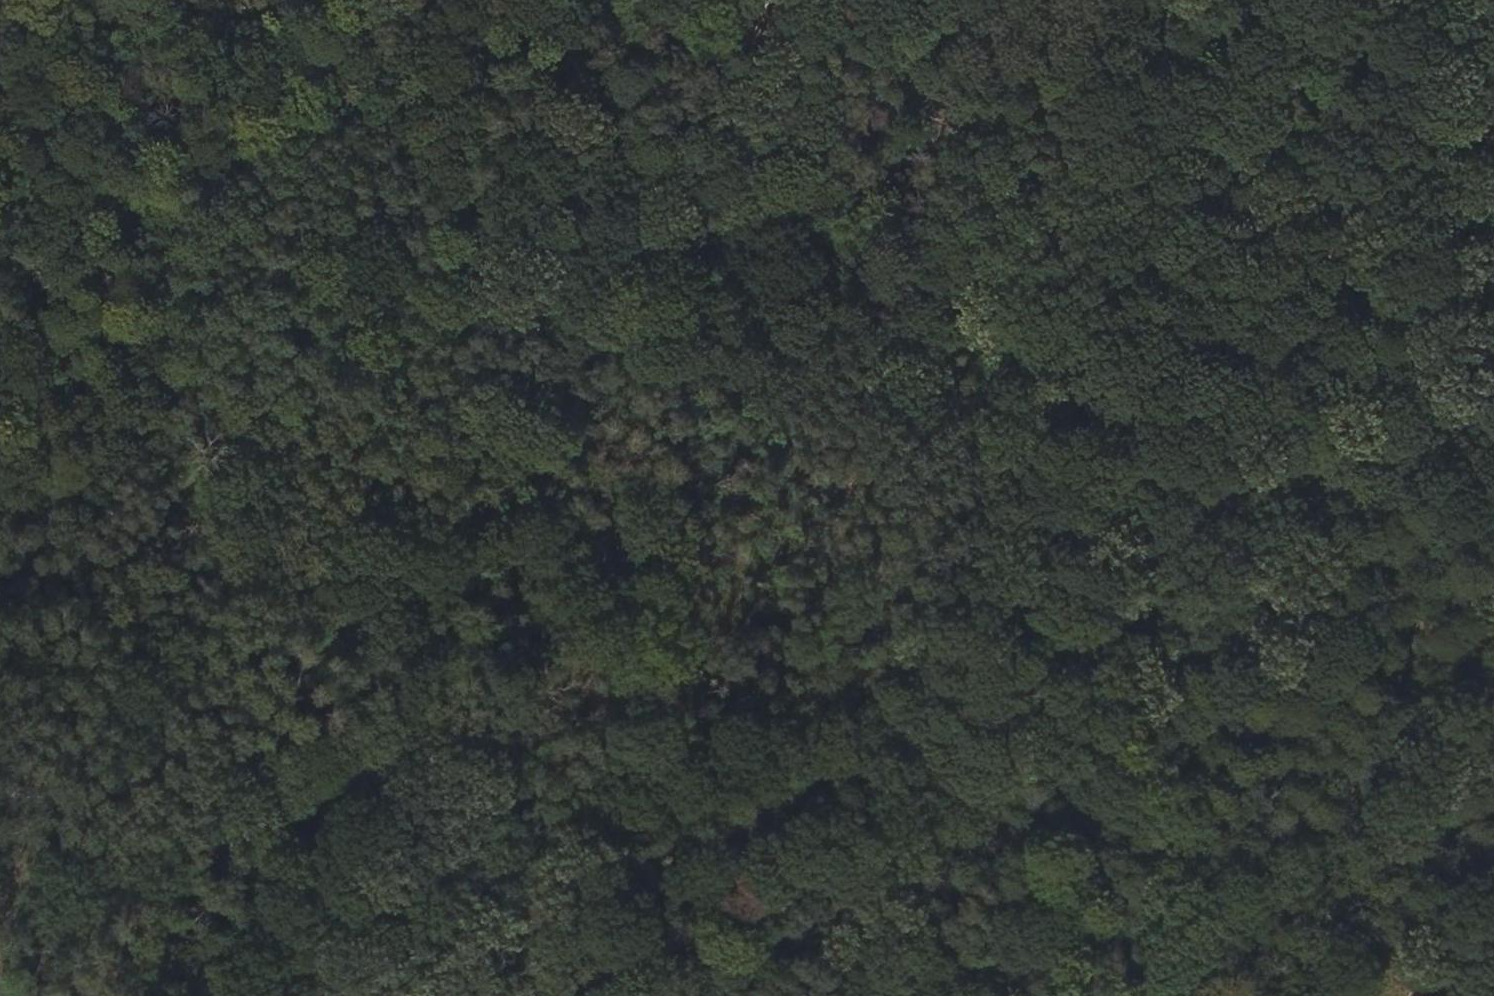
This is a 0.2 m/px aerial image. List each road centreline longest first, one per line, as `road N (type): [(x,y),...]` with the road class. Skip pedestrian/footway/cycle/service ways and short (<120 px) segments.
road 1 (track): [(1279,0),(1493,119)]

